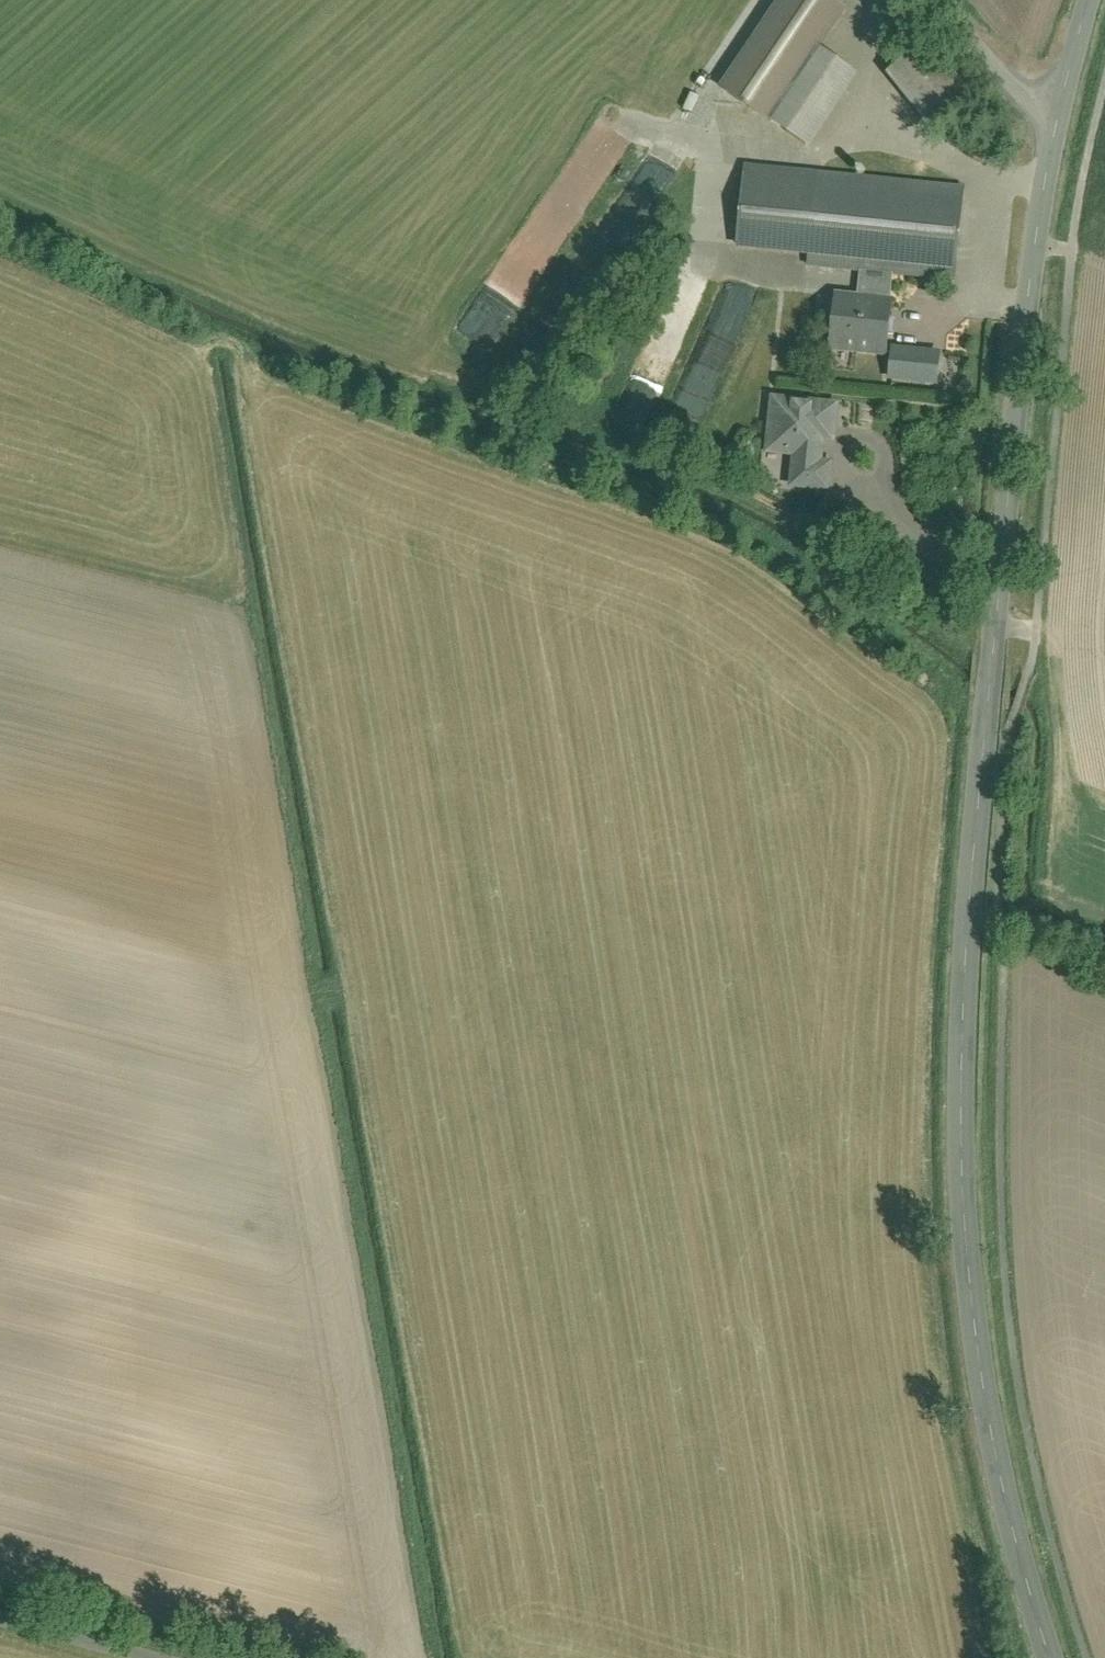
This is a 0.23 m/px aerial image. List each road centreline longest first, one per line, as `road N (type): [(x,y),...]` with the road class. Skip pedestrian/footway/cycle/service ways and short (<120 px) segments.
road 1 (tertiary): [(1059,118),(1034,240),(964,974),(962,1188),(982,1393),(1048,1657)]
road 2 (unclassified): [(1059,118),(994,78),(932,0)]
road 3 (unclassified): [(120,1657),(0,1627)]
road 4 (tertiary): [(1089,0),(1059,118)]

